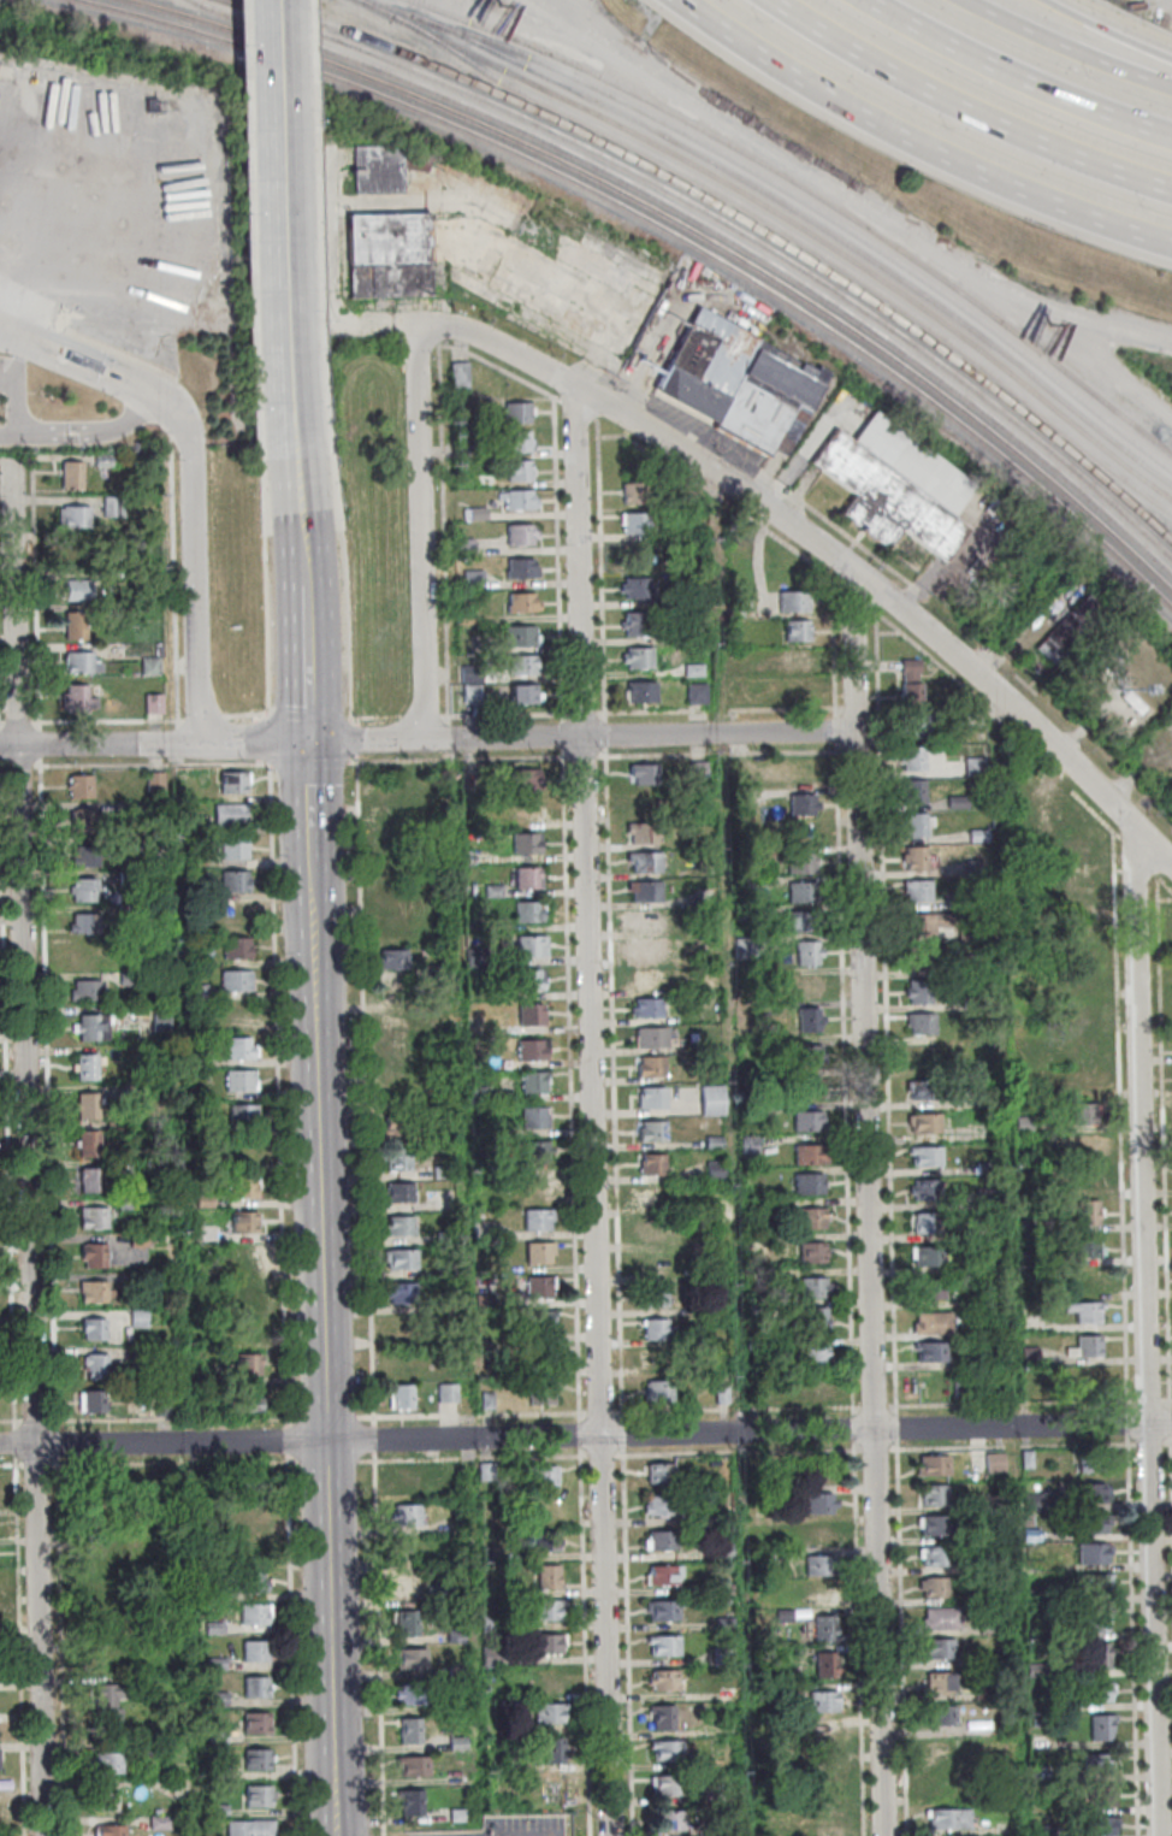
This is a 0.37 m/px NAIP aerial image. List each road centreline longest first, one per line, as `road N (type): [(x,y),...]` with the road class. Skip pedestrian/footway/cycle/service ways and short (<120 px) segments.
road 1 (residential): [(609,1835),(574,386)]
road 2 (residential): [(43,1835),(11,457)]
road 3 (residential): [(883,1835),(858,569)]
road 4 (residential): [(1171,855),(858,569),(714,472),(475,333),(341,323),(331,305),(331,148)]
road 5 (residential): [(1171,1423),(0,1444)]
road 6 (residential): [(1157,1835),(1135,815)]
road 7 (tertiary): [(332,1724),(312,862)]
road 8 (residential): [(856,731),(0,745)]
road 9 (motorway): [(702,0),(927,131),(1067,195),(1171,229)]
road 10 (tertiary): [(296,486),(272,0)]
road 11 (motorway): [(798,0),(1008,119),(1171,182)]
road 12 (residential): [(424,739),(421,326)]
road 13 (motorway): [(1171,132),(1030,77),(889,0)]
road 14 (residential): [(196,740),(189,429)]
road 15 (motorway): [(1171,77),(994,0)]
road 16 (tertiary): [(308,742),(302,585)]
road 17 (tertiary): [(312,862),(308,742)]

